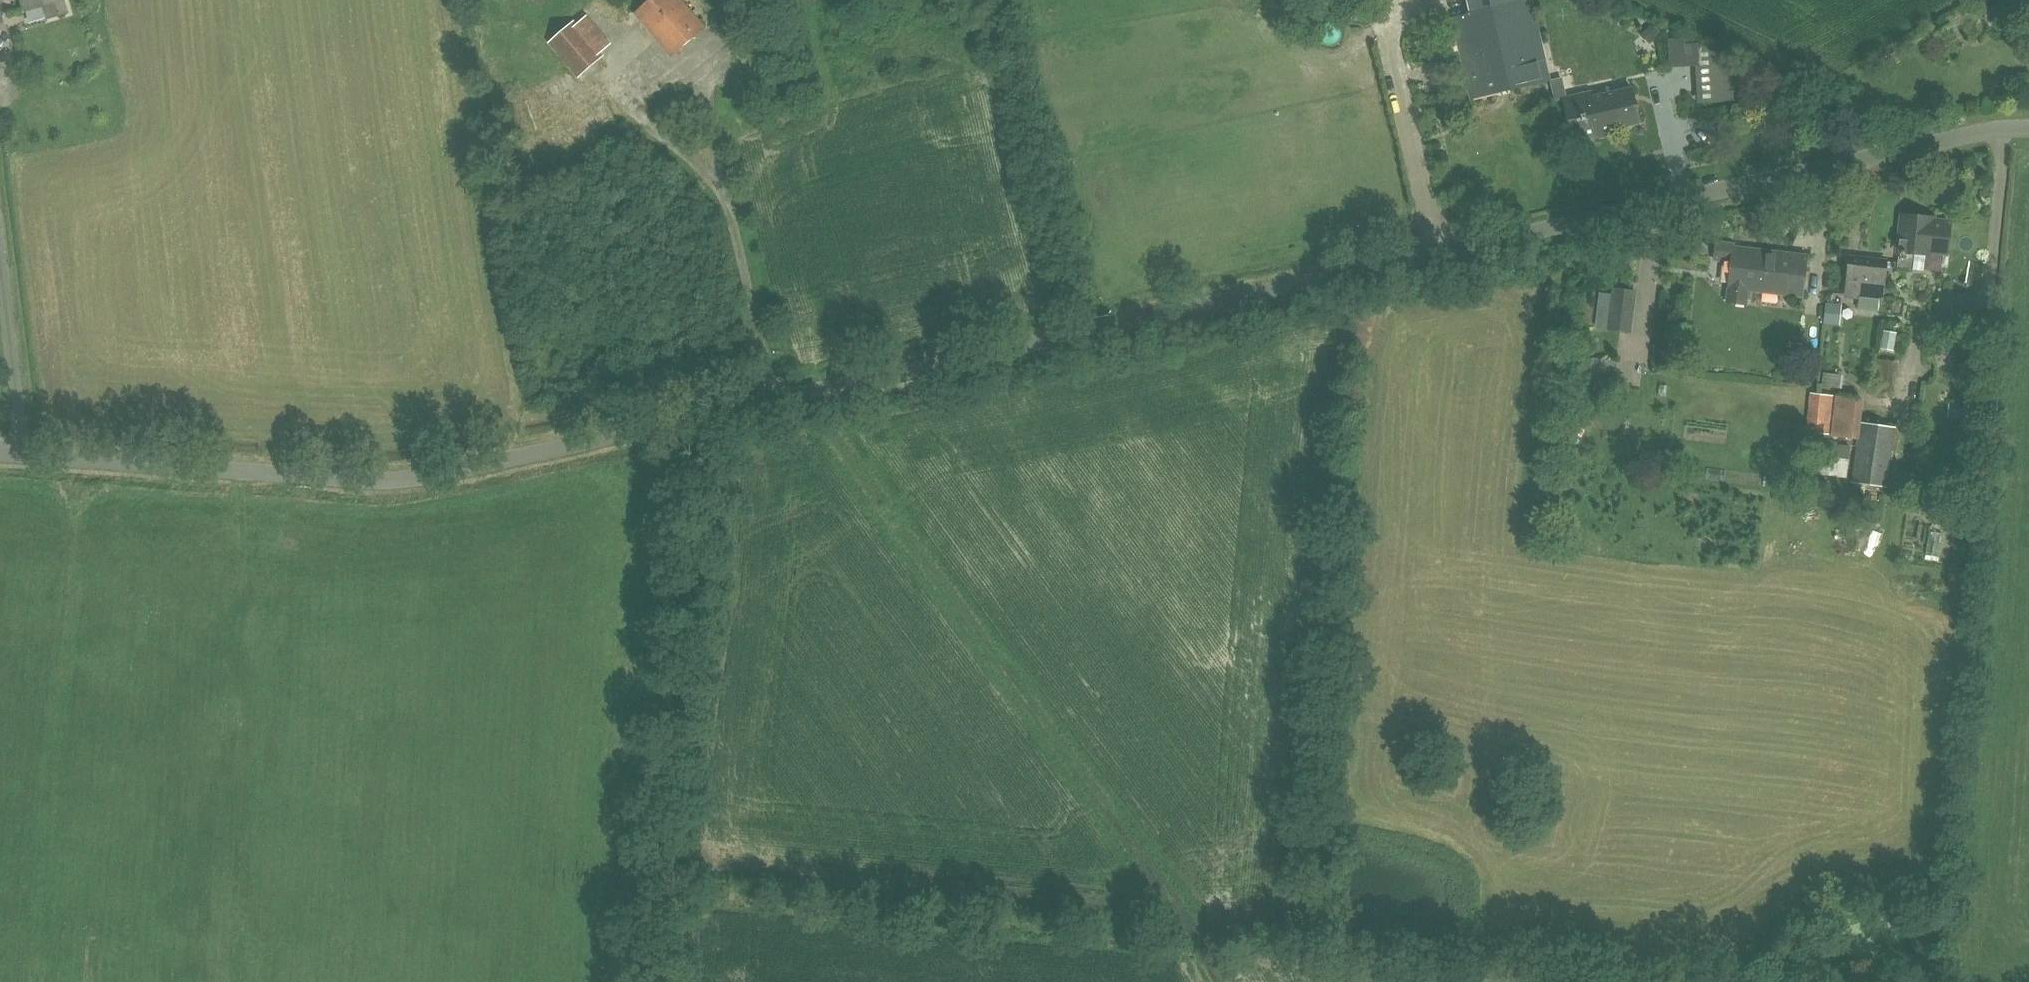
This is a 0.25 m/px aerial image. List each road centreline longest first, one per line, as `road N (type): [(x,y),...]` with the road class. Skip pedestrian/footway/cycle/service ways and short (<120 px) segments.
road 1 (unclassified): [(0,460),(411,485),(1951,138),(2028,130)]

